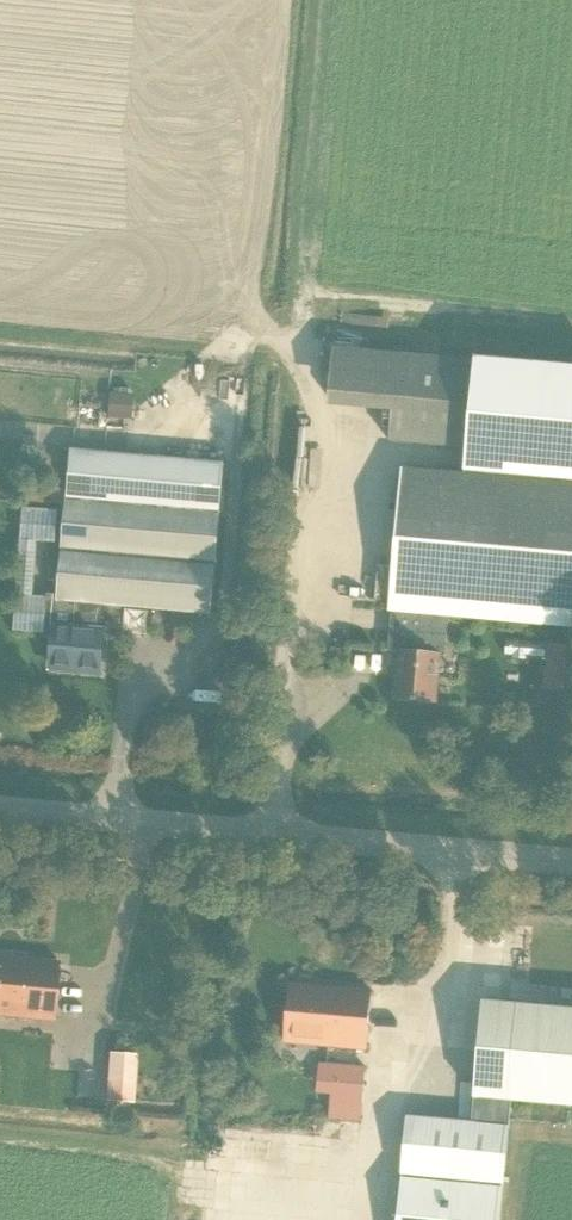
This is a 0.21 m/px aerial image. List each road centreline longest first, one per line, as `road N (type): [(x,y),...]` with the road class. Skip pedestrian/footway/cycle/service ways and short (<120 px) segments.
road 1 (unclassified): [(571,869),(0,813)]
road 2 (track): [(234,1219),(383,1137),(461,977),(476,860)]

